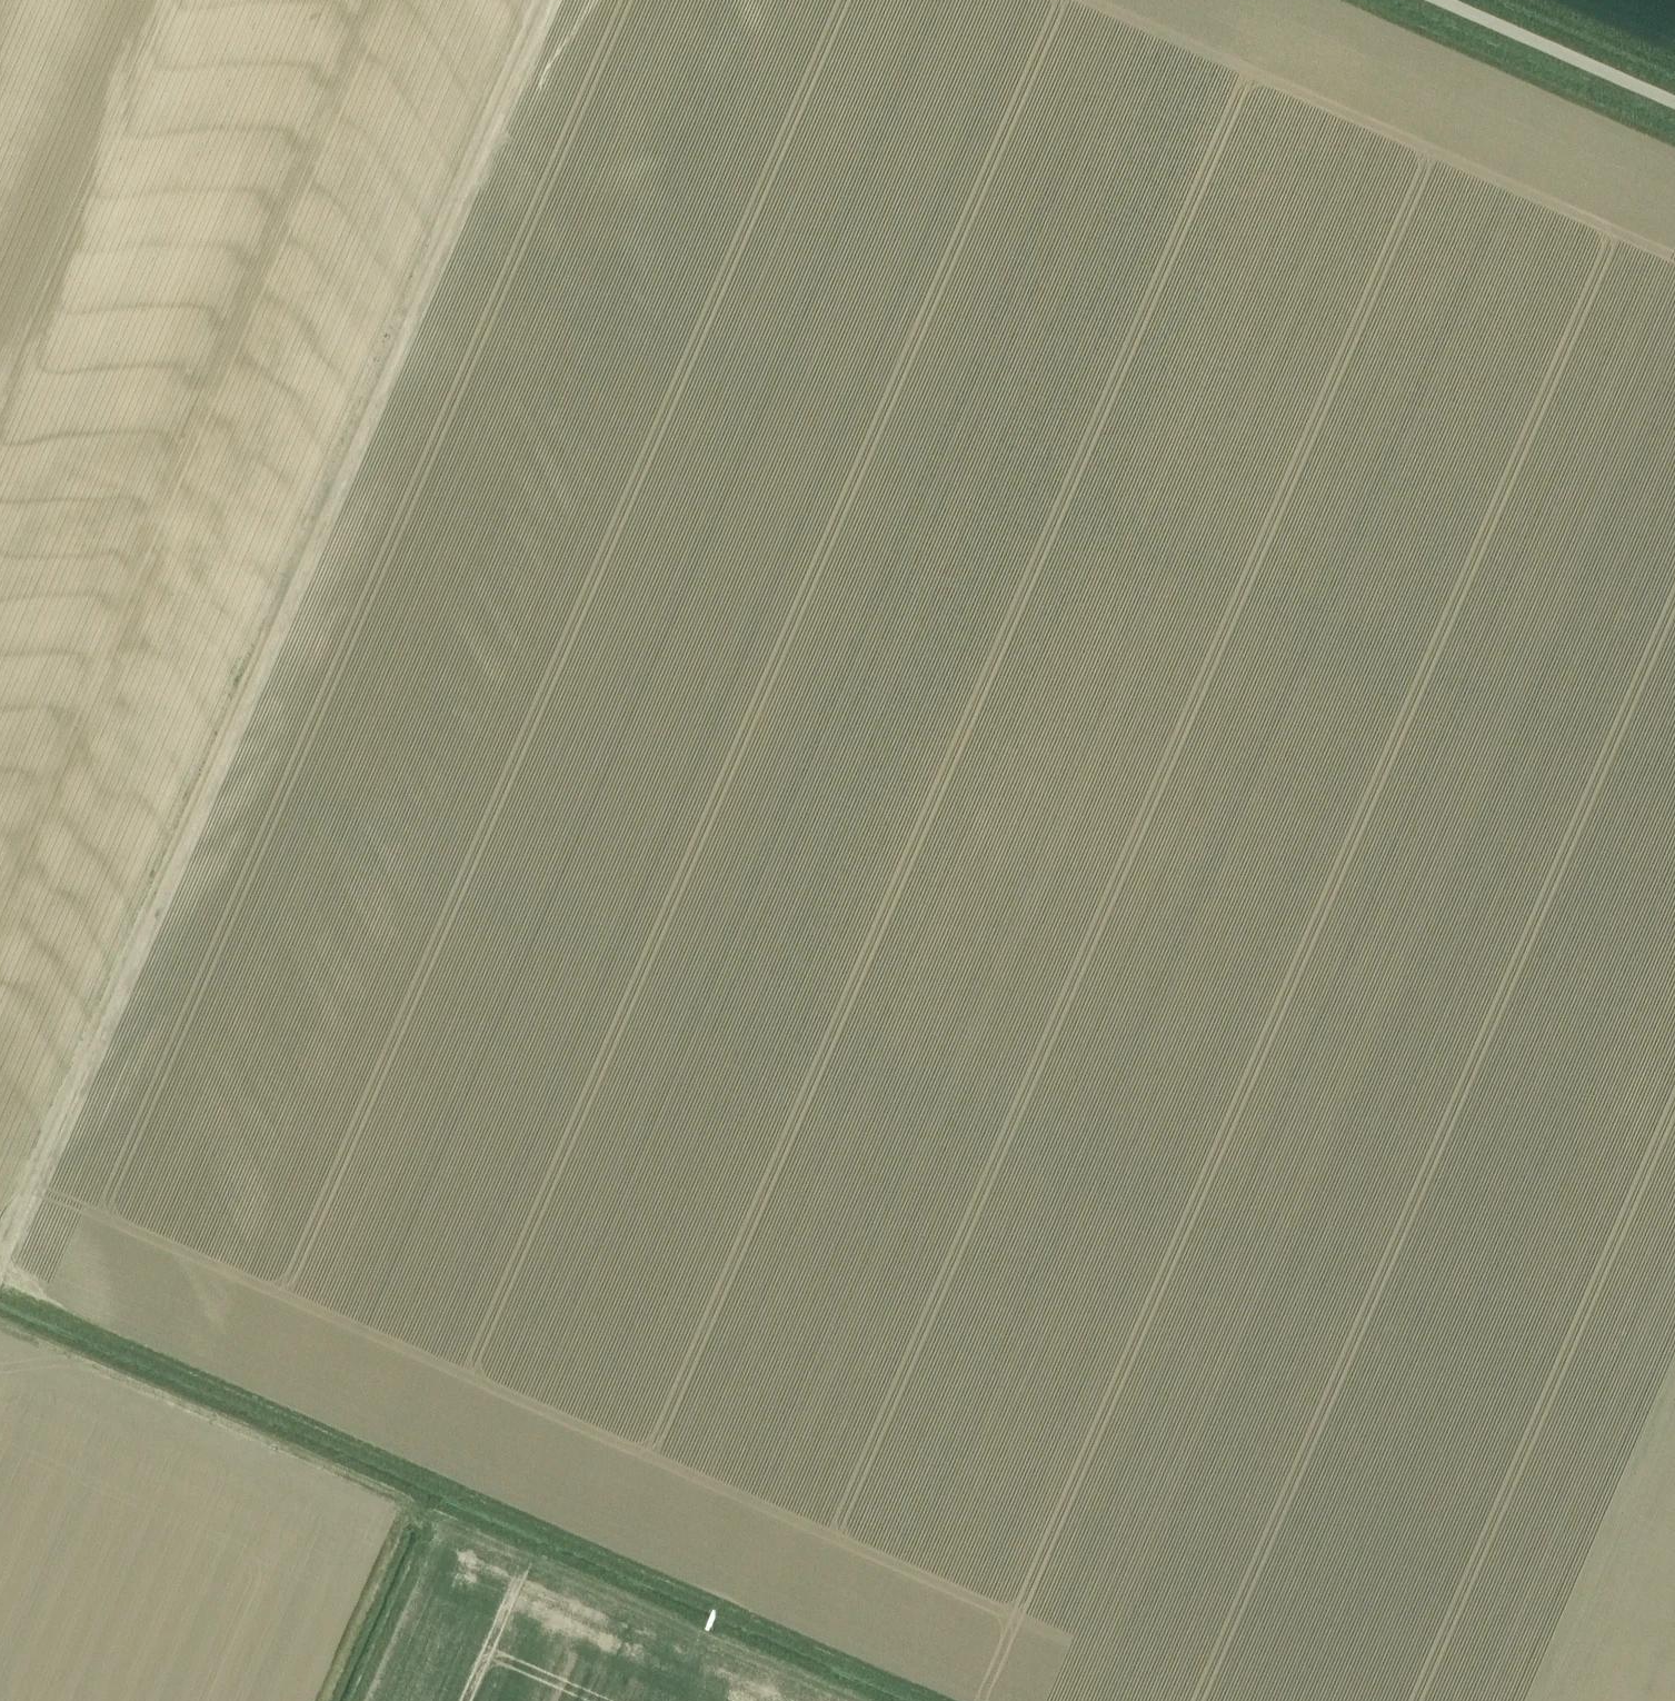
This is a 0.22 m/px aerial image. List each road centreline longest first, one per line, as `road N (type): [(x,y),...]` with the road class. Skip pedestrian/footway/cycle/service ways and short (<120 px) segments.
road 1 (unclassified): [(1674,107),(1429,0)]

